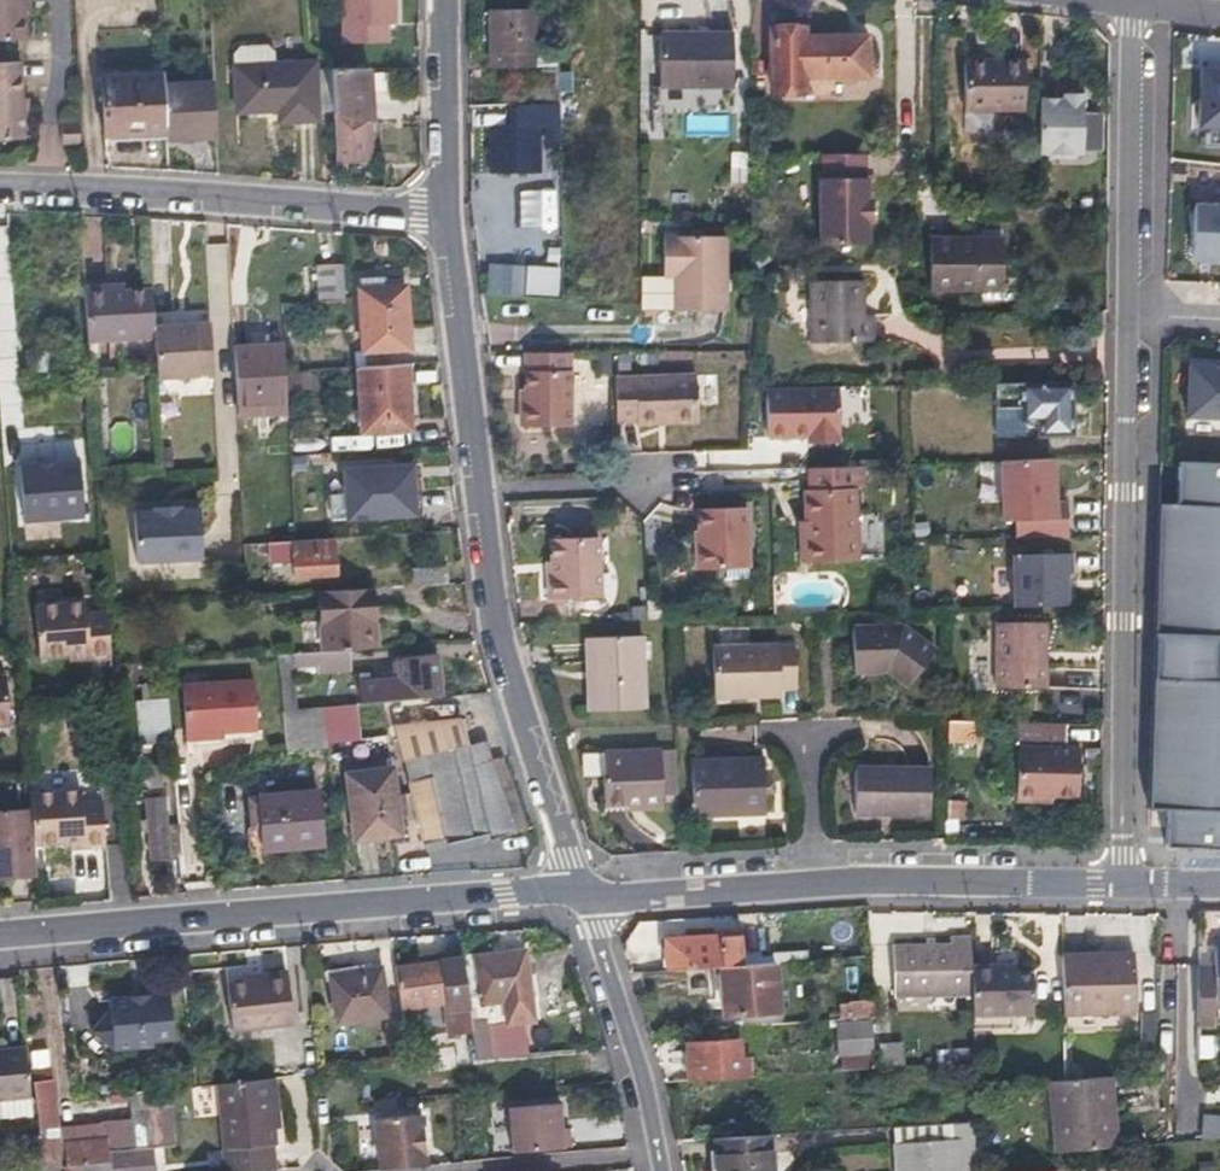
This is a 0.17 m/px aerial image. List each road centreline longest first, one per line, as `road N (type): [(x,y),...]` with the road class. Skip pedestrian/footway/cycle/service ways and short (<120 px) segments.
road 1 (residential): [(1127,884),(1132,1)]
road 2 (residential): [(0,939),(505,893),(582,895)]
road 3 (residential): [(582,895),(856,881),(1127,884)]
road 4 (residential): [(0,188),(445,218)]
road 5 (residential): [(582,895),(503,644),(480,497)]
road 6 (residential): [(657,1170),(610,974),(582,895)]
road 7 (residential): [(480,497),(445,218)]
road 8 (residential): [(445,218),(442,0)]
road 9 (residential): [(682,486),(480,497)]

